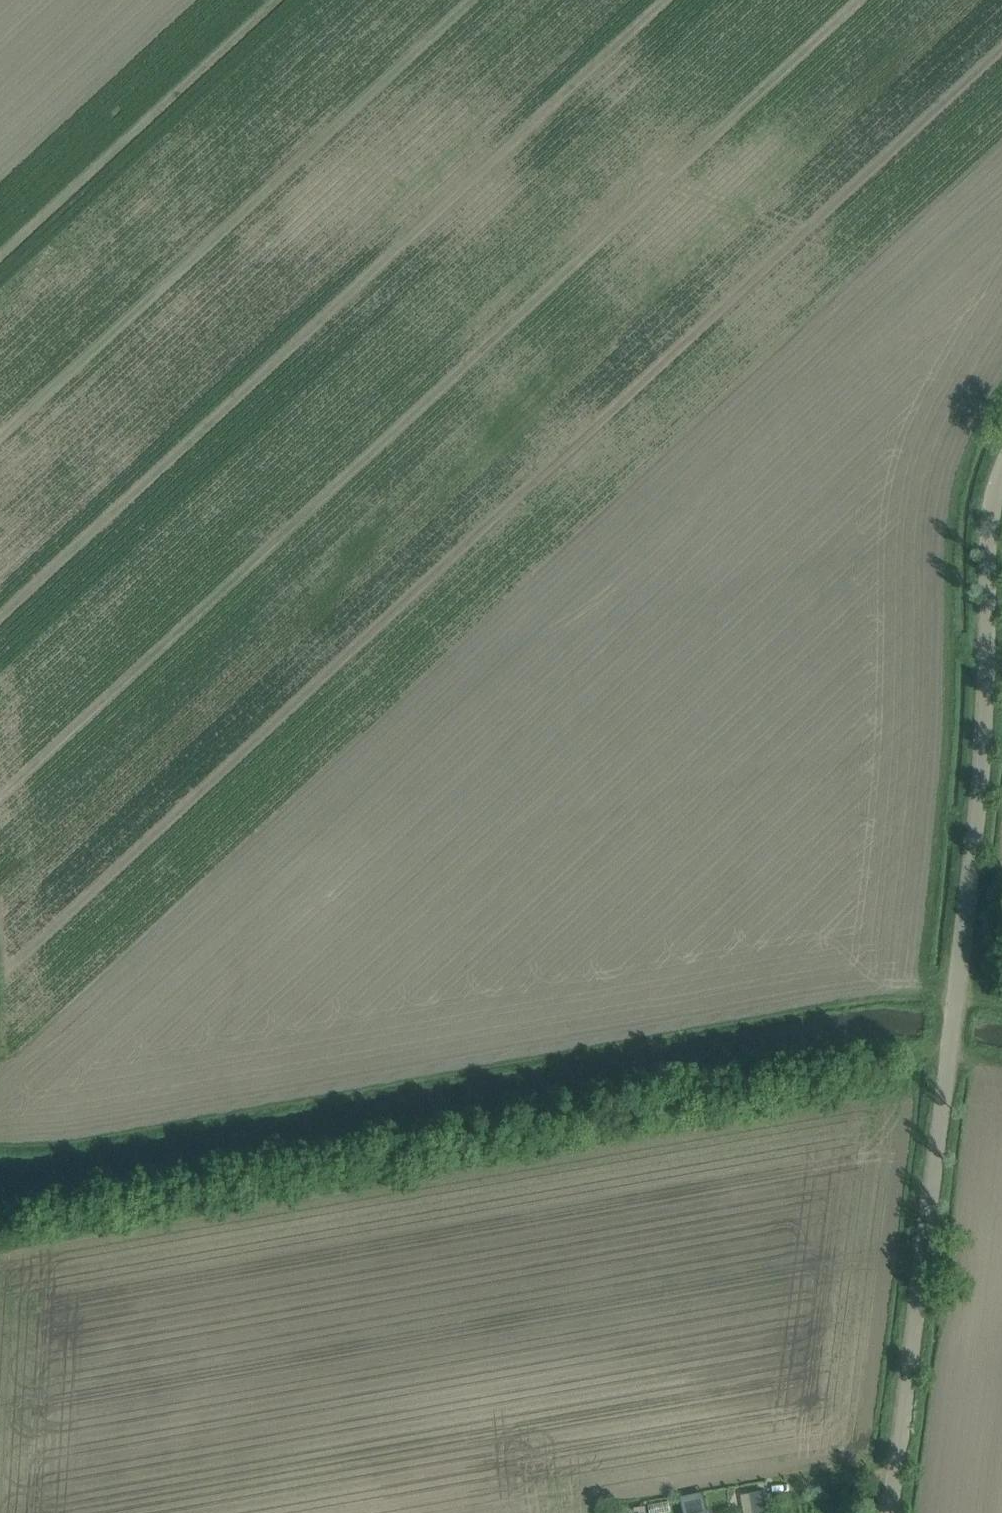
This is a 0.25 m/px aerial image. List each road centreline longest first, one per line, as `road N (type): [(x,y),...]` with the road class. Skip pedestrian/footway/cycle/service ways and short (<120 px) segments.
road 1 (unclassified): [(889,1512),(953,1043),(988,668),(992,495),(1001,454)]

